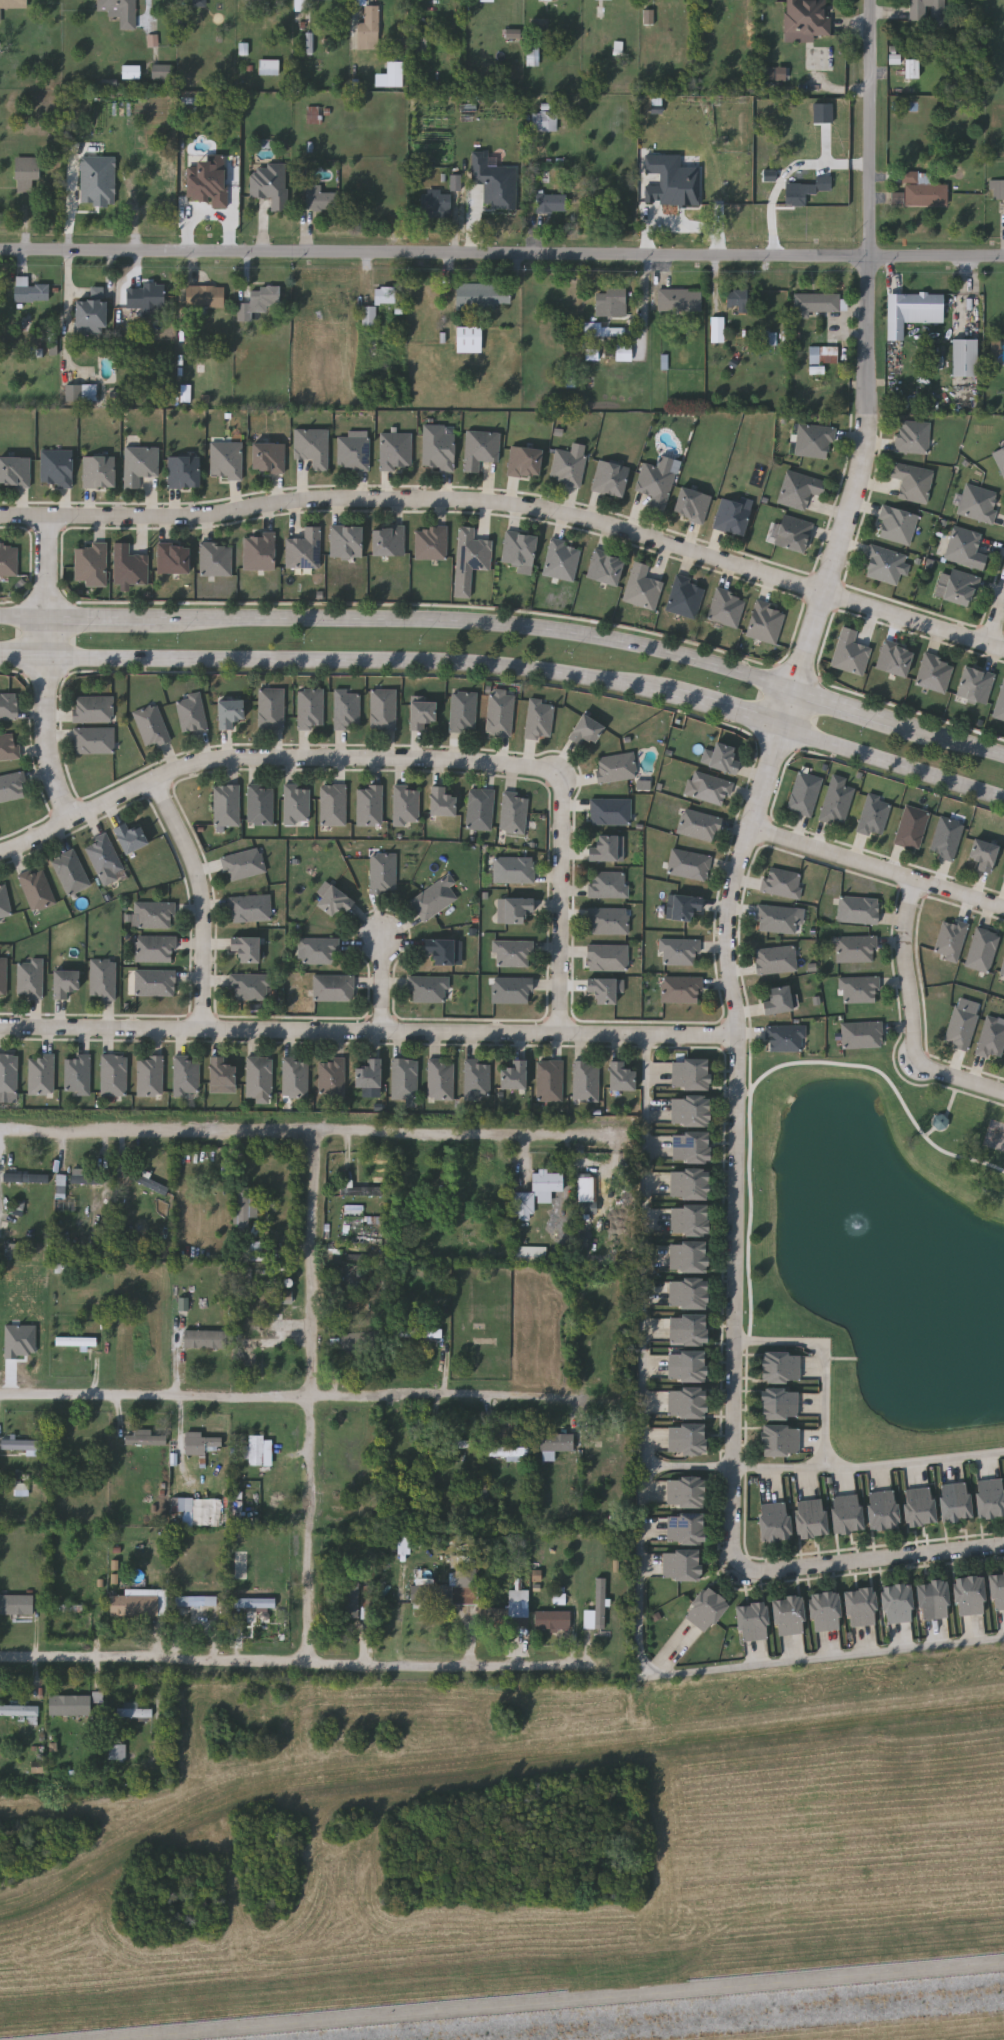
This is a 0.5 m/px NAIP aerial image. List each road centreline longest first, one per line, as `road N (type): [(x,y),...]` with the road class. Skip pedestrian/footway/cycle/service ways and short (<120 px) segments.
road 1 (residential): [(1003,262),(0,249)]
road 2 (residential): [(741,1566),(734,1549),(738,1036),(726,947),(729,901),(785,729)]
road 3 (residential): [(51,517),(206,518),(294,500),(475,502),(557,514),(827,594)]
road 4 (residential): [(738,1036),(0,1028)]
road 5 (secondary): [(798,686),(638,641),(537,625),(157,617)]
road 6 (secondary): [(47,655),(430,660),(540,669),(668,693)]
road 7 (residential): [(613,1136),(0,1125)]
road 8 (residential): [(599,1666),(0,1658)]
road 9 (residential): [(565,1397),(0,1393)]
road 10 (residential): [(322,1127),(308,1661)]
road 11 (residential): [(73,815),(194,763),(227,757),(437,758),(542,770),(563,793)]
road 12 (tertiary): [(798,686),(869,442),(874,261)]
road 13 (residential): [(1003,1545),(765,1571),(741,1566)]
road 14 (tertiary): [(873,0),(874,261)]
road 15 (residential): [(754,827),(1003,905)]
road 16 (residential): [(203,1030),(202,891),(153,781)]
road 17 (residential): [(563,793),(561,1034)]
road 18 (secondary): [(785,729),(1003,798)]
road 19 (residential): [(920,1066),(905,937),(918,878)]
road 20 (residential): [(827,594),(1003,650)]
road 21 (residential): [(47,655),(51,757),(73,815)]
road 22 (secondary): [(668,693),(785,729)]

